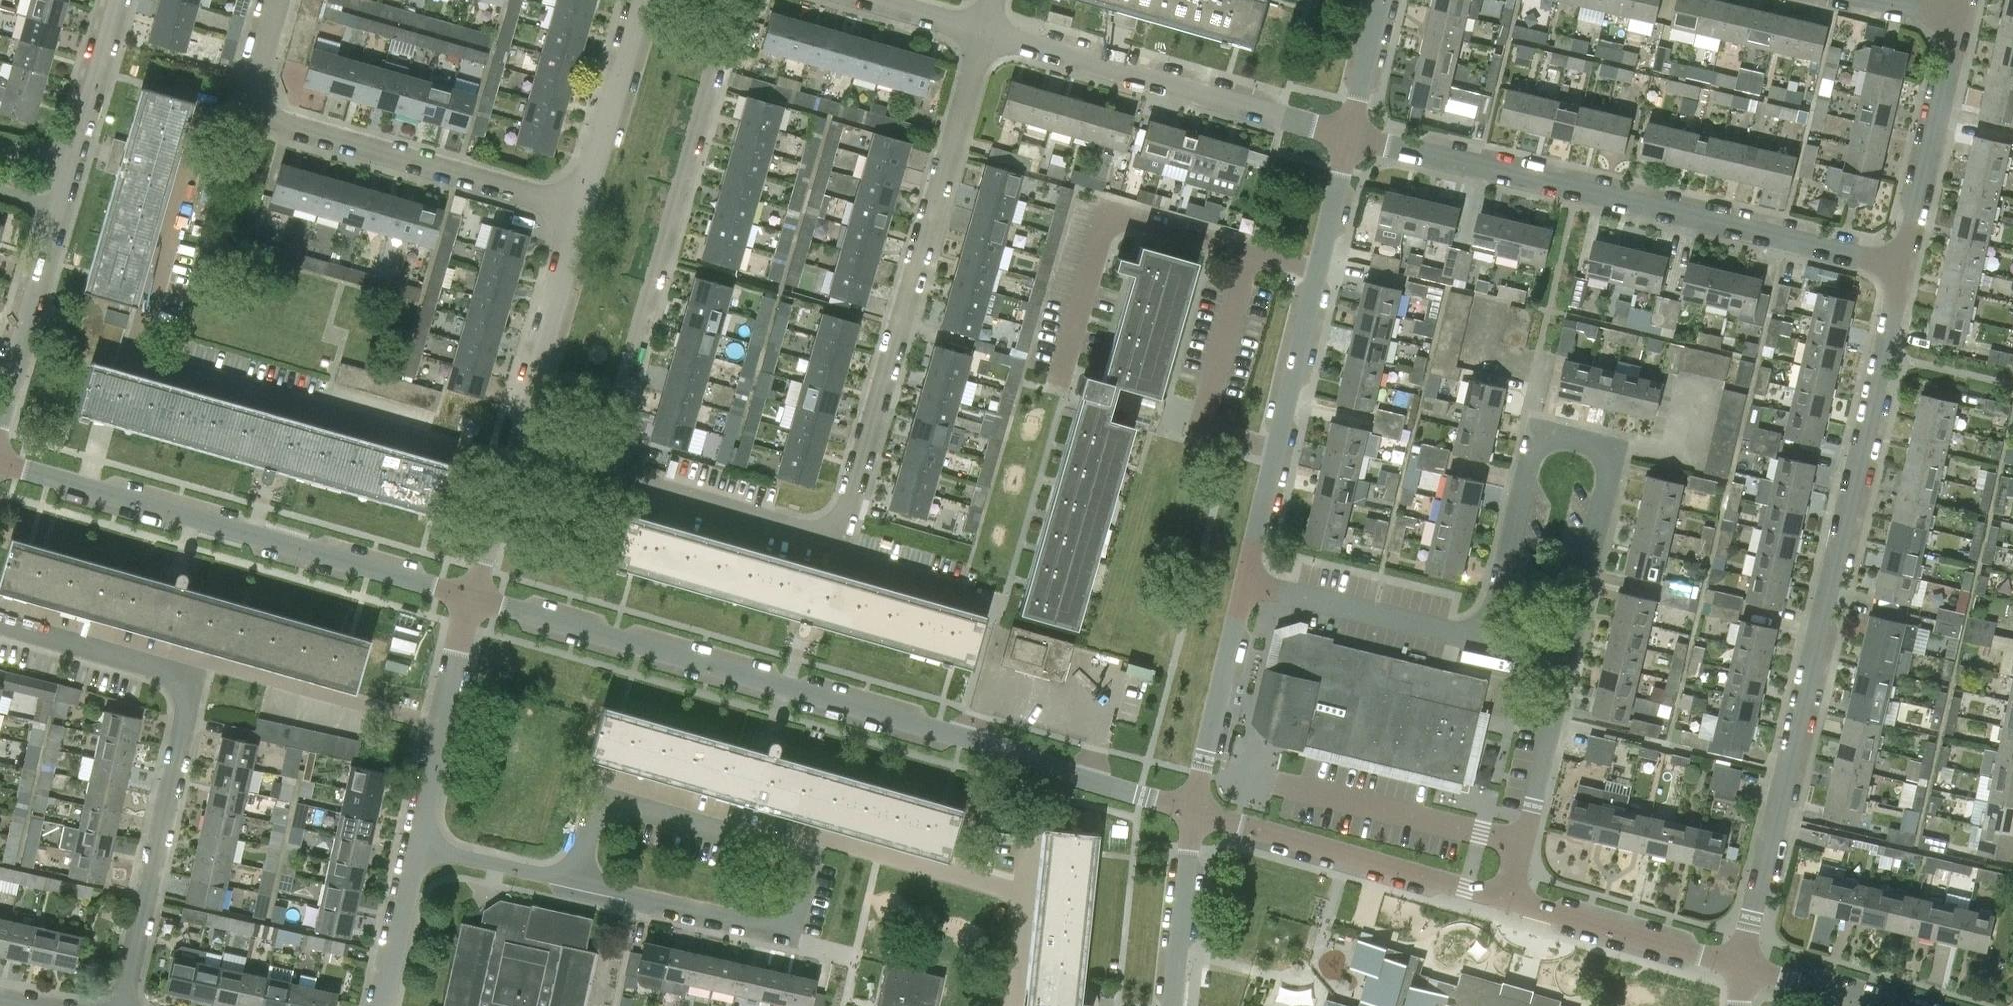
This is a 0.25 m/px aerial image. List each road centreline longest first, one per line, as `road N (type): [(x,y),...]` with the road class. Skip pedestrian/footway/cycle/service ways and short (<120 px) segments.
road 1 (residential): [(603,471),(840,539),(986,31)]
road 2 (residential): [(1192,811),(1026,754),(472,596)]
road 3 (residential): [(1741,962),(1906,265)]
road 4 (residential): [(514,460),(157,364),(144,346),(212,107),(253,86)]
road 5 (residential): [(1906,265),(1351,136)]
road 6 (residential): [(124,1005),(192,678),(0,624)]
road 7 (residential): [(1566,658),(1615,452),(1539,435),(1491,640)]
road 8 (residential): [(472,596),(0,461)]
road 9 (residential): [(603,471),(740,0)]
road 10 (residential): [(1246,583),(1351,136)]
road 11 (residential): [(1351,136),(986,31)]
road 12 (residential): [(582,213),(285,122),(253,86)]
road 13 (residential): [(1507,898),(1192,811)]
road 14 (residential): [(807,856),(615,802),(595,813),(579,881)]
road 15 (residential): [(579,881),(790,928),(807,856)]
road 16 (residential): [(416,846),(472,596)]
road 17 (residential): [(1491,640),(1246,583)]
road 18 (residential): [(1906,265),(1961,22)]
road 19 (residential): [(1507,898),(1566,658)]
road 20 (residential): [(517,447),(582,213)]
road 21 (residential): [(1741,962),(1507,898)]
road 22 (residential): [(1192,811),(1246,583)]
road 23 (residential): [(0,426),(61,206)]
road 24 (residential): [(582,213),(642,0)]
road 25 (residential): [(1173,1005),(1192,811)]
road 26 (residential): [(416,846),(579,881)]
road 27 (residential): [(74,157),(119,0)]
road 28 (residential): [(380,1005),(416,846)]
road 29 (residential): [(1888,1005),(1741,962)]
road 30 (residential): [(472,596),(514,460)]
road 31 (residential): [(1351,136),(1384,0)]

